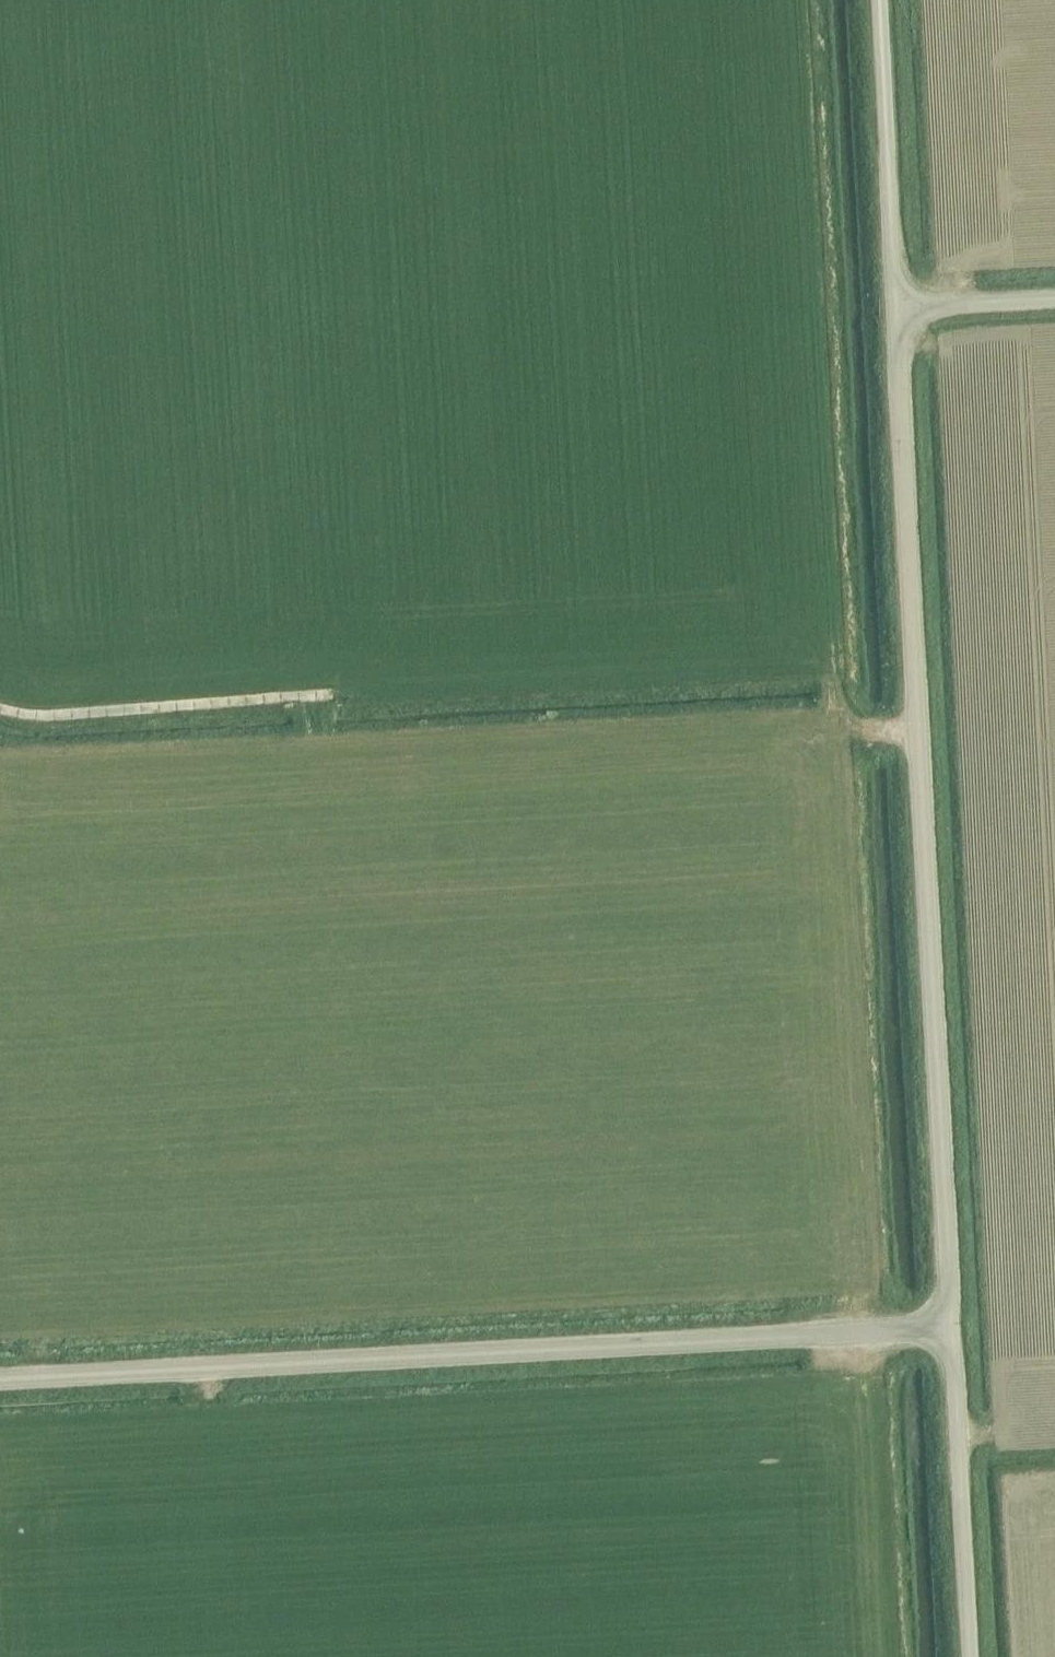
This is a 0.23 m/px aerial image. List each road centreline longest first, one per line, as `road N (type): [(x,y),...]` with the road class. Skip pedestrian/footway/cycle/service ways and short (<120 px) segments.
road 1 (unclassified): [(954,1328),(901,306)]
road 2 (unclassified): [(0,1380),(954,1328)]
road 3 (unclassified): [(972,1656),(954,1328)]
road 4 (unclassified): [(901,306),(883,0)]
road 5 (unclassified): [(901,306),(1054,297)]

